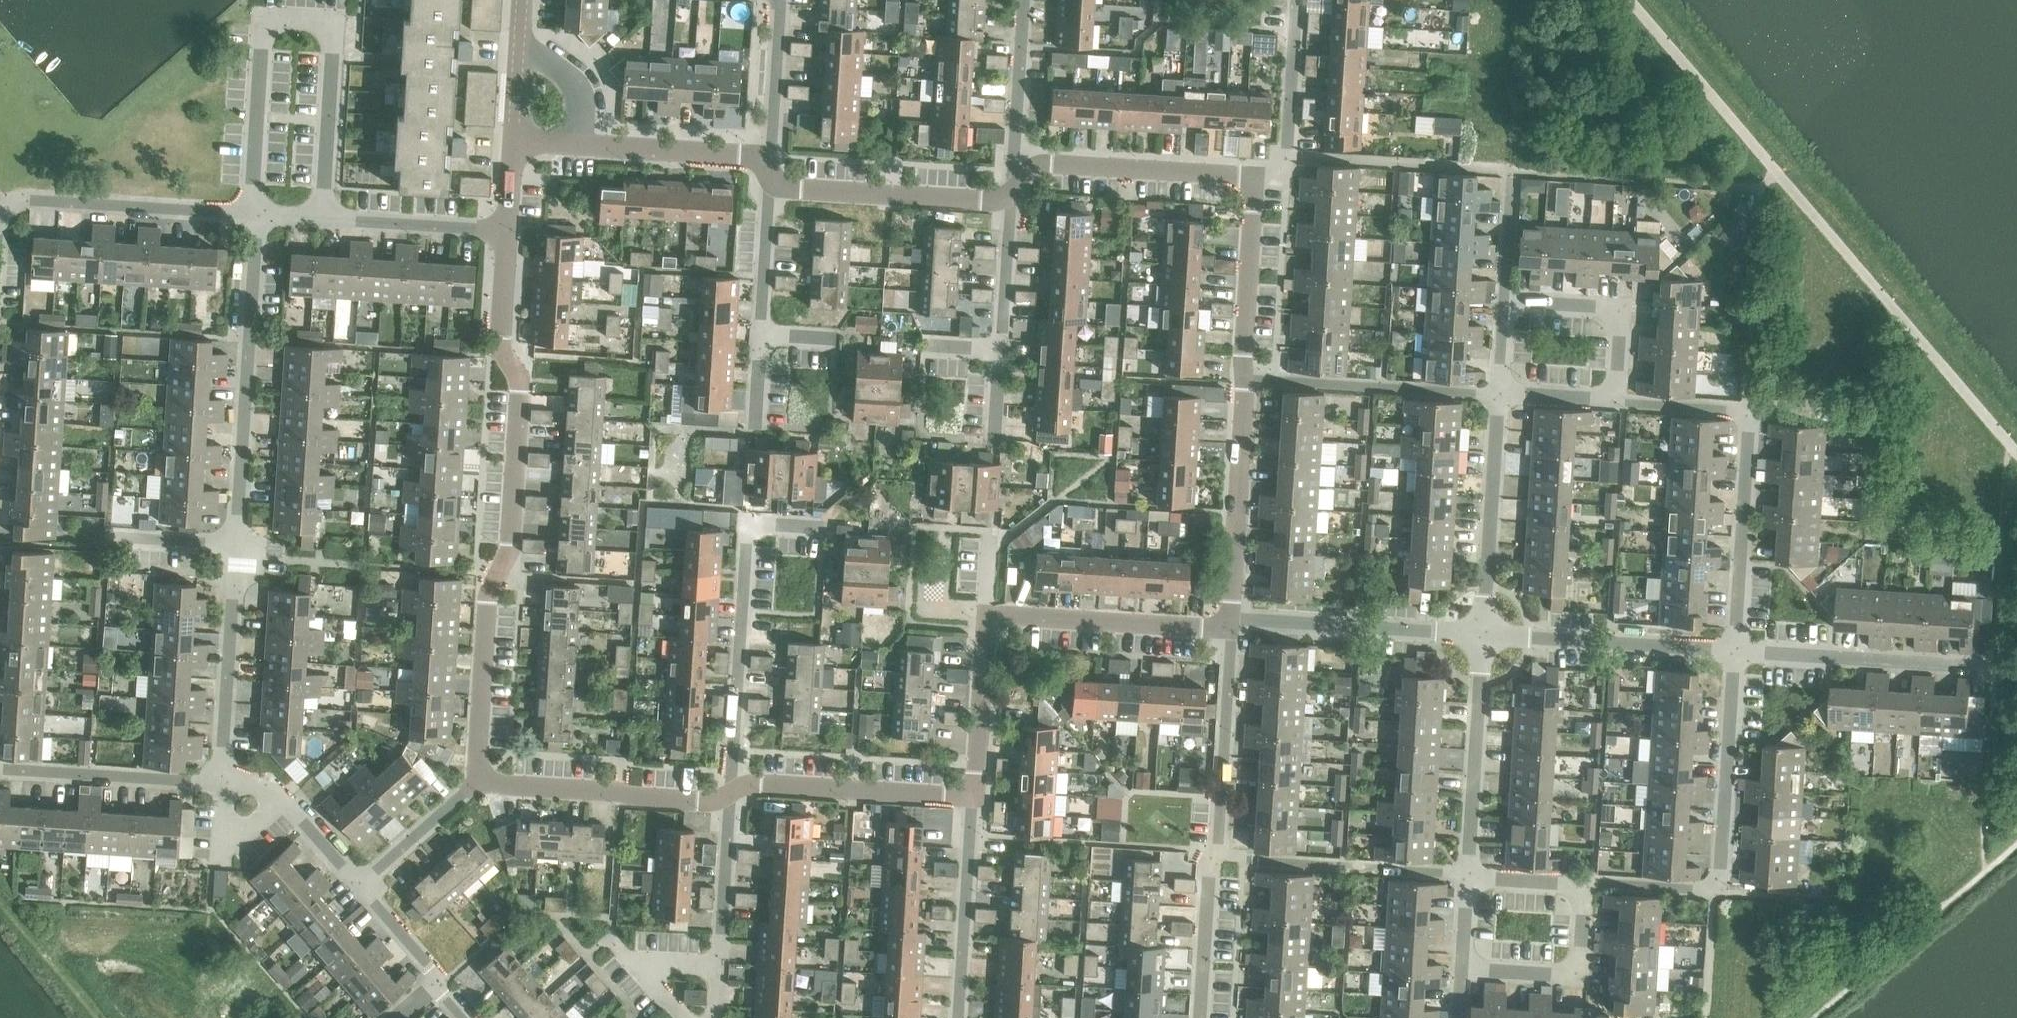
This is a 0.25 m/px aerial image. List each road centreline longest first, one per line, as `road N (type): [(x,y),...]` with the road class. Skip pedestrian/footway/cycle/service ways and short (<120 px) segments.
road 1 (unclassified): [(484,769),(476,749),(485,599),(510,555),(523,385),(500,353),(507,232)]
road 2 (residential): [(1588,884),(1716,890),(1734,652)]
road 3 (residential): [(828,524),(765,523),(751,527),(744,543),(731,789)]
road 4 (residential): [(232,552),(253,218)]
road 5 (residential): [(0,286),(6,203),(253,218)]
road 6 (residential): [(1994,669),(1734,652)]
road 7 (unclassified): [(731,789),(702,802),(625,796),(495,785),(484,769)]
road 8 (residential): [(1481,637),(1244,623),(1226,629)]
road 9 (residential): [(253,218),(507,232)]
road 10 (residential): [(1496,393),(1243,378)]
road 11 (residential): [(1734,652),(1481,637)]
road 12 (unclassified): [(1243,378),(1226,629)]
road 13 (residential): [(1216,862),(1467,877)]
road 14 (residential): [(1481,637),(1496,393)]
road 15 (residential): [(1734,652),(1749,409)]
road 16 (unclassified): [(1226,629),(983,616)]
road 17 (unclassified): [(973,800),(758,783),(731,789)]
road 18 (unclassified): [(1015,161),(1256,179)]
road 19 (unclassified): [(770,173),(804,190),(1007,197)]
road 20 (residential): [(1467,877),(1481,637)]
road 21 (residential): [(1216,862),(1226,629)]
road 22 (residential): [(218,782),(232,552)]
road 23 (residential): [(1749,409),(1762,184)]
road 24 (residential): [(218,782),(0,768)]
road 25 (residential): [(1461,972),(1583,979),(1588,884)]
road 26 (residential): [(961,1017),(973,800)]
road 27 (residential): [(1618,401),(1624,307),(1502,300)]
road 28 (unclassified): [(563,141),(764,162)]
road 29 (unclassified): [(1256,179),(1243,378)]
road 30 (residential): [(1256,179),(1285,161),(1291,0)]
road 31 (unclassified): [(983,616),(973,800)]
road 32 (residential): [(731,789),(721,964)]
road 33 (residential): [(363,889),(484,769)]
road 34 (residential): [(764,162),(771,0)]
road 35 (residential): [(1015,161),(1021,0)]
road 36 (residential): [(762,329),(770,173)]
road 37 (residential): [(1202,1017),(1216,862)]
road 38 (residential): [(1000,346),(1007,197)]
road 39 (residential): [(563,141),(582,94),(519,42)]
road 40 (residential): [(1502,300),(1510,168)]
road 41 (residential): [(1749,409),(1618,401)]
road 42 (residential): [(1618,401),(1496,393)]
road 43 (residential): [(282,801),(244,830),(223,834),(218,782)]
road 44 (residential): [(1467,877),(1588,884)]

